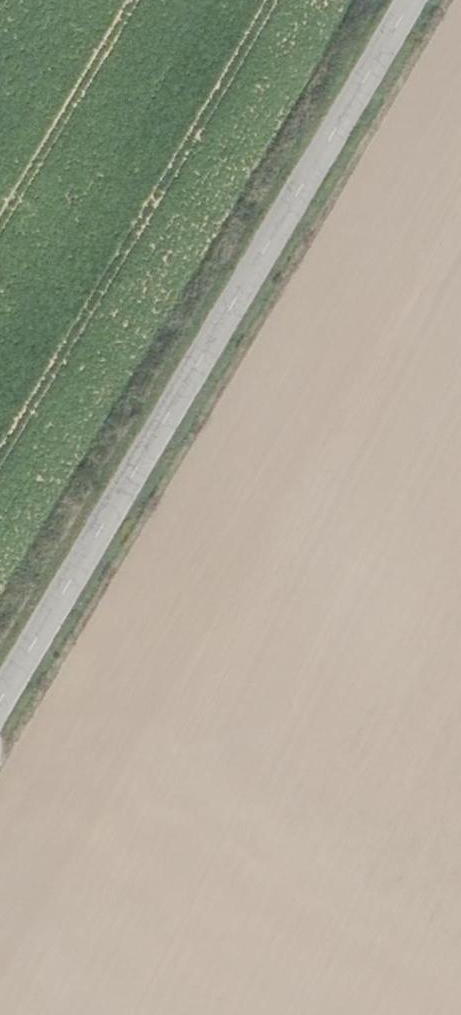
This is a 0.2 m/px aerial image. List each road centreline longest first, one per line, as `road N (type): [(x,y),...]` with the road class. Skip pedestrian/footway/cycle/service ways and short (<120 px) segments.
road 1 (secondary): [(0,701),(417,0)]

